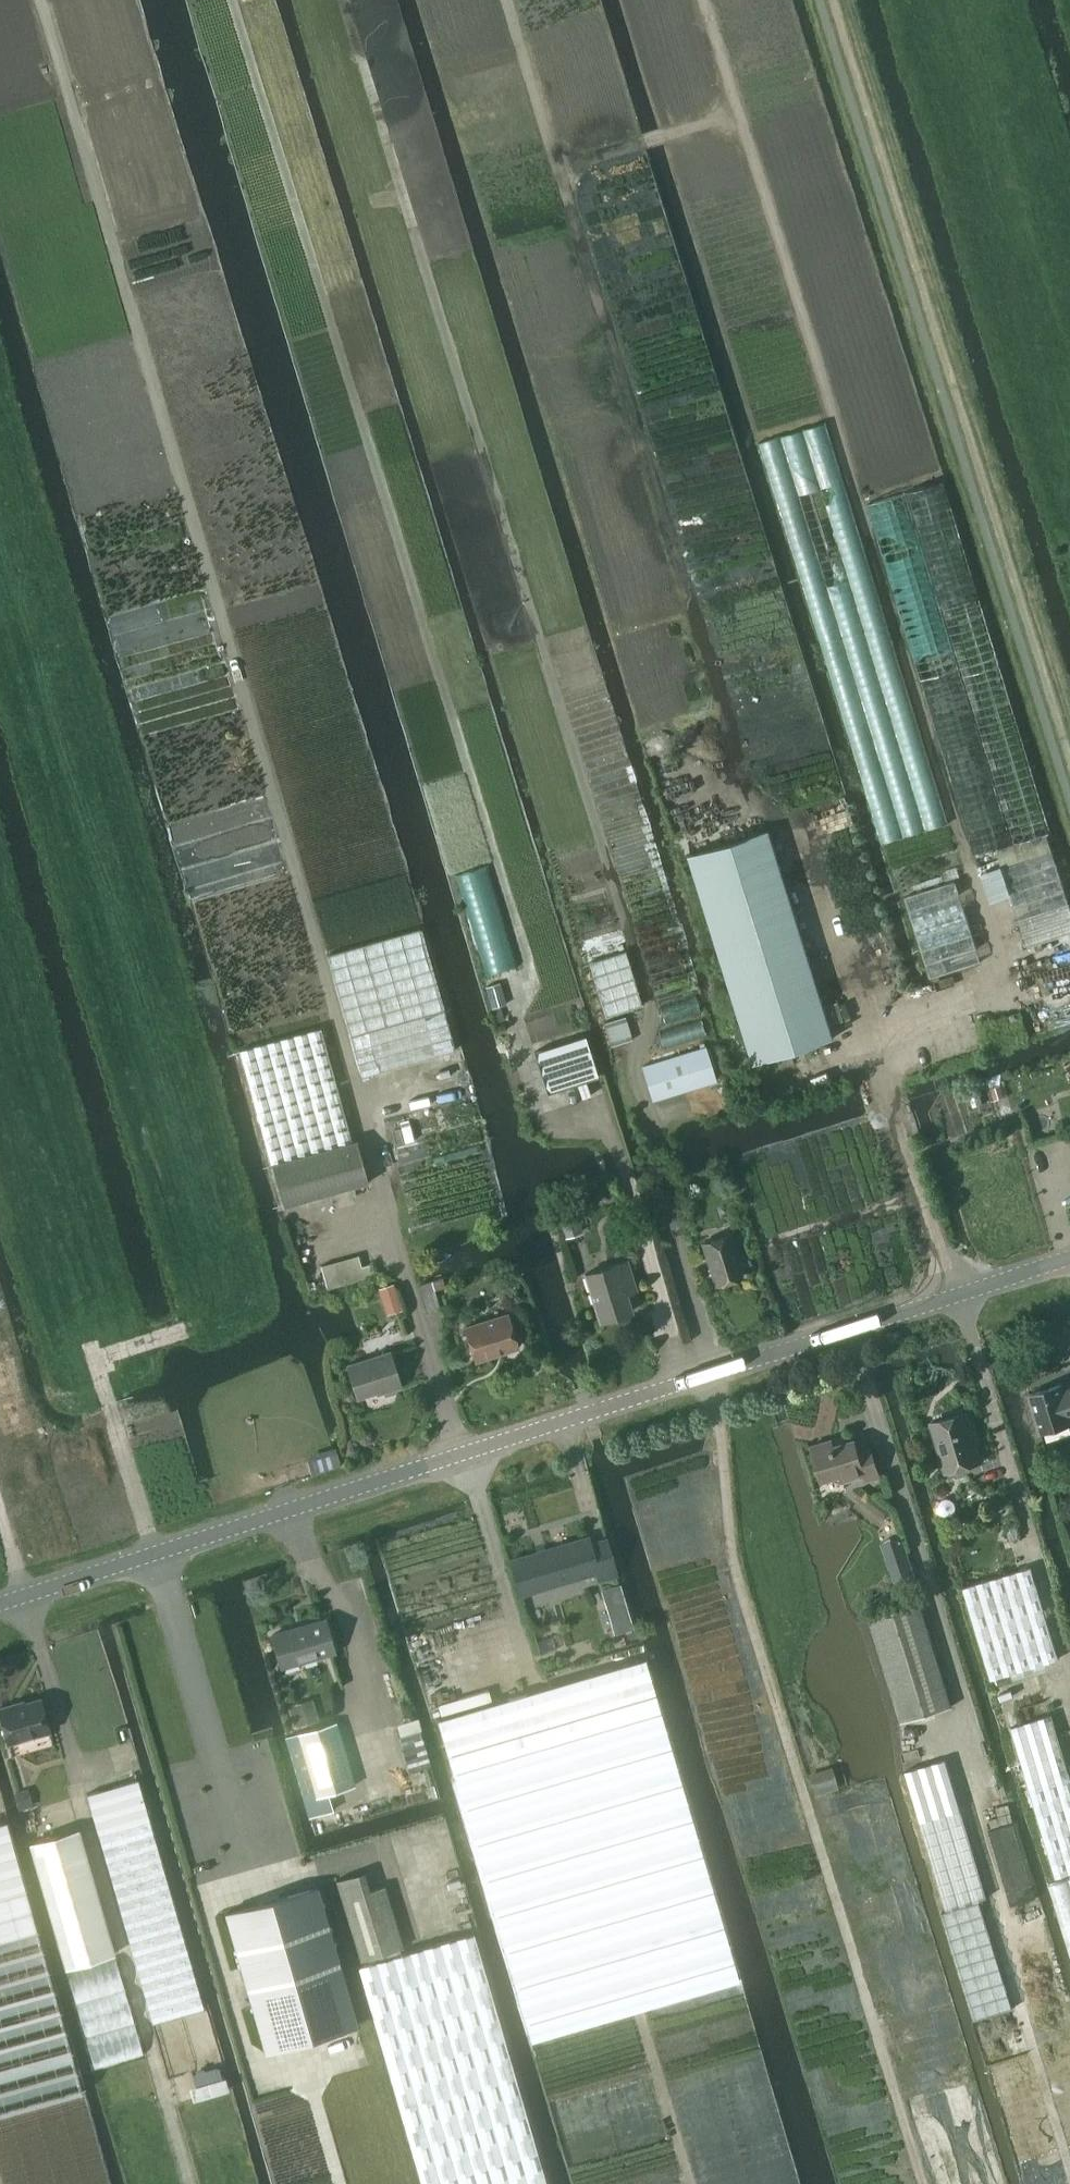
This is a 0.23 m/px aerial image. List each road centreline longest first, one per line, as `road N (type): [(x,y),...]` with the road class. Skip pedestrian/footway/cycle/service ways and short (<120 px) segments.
road 1 (track): [(919,2183),(731,1561),(714,1375),(624,1084),(649,1030),(639,960),(343,0)]
road 2 (track): [(673,1388),(608,1126),(573,1128),(522,1089),(526,962),(234,0)]
road 3 (track): [(867,1032),(1003,992),(702,0)]
road 4 (unclassified): [(0,1611),(1069,1263)]
road 5 (track): [(867,1032),(787,834),(754,805),(505,0)]
road 6 (track): [(686,2183),(537,1682)]
road 7 (track): [(1069,2127),(983,1835)]
road 8 (track): [(60,1593),(12,1454),(0,1458)]

